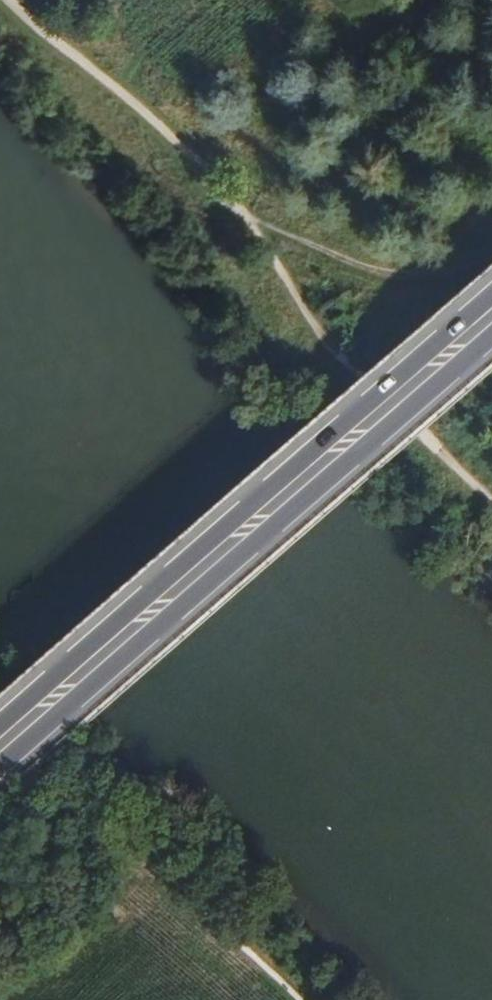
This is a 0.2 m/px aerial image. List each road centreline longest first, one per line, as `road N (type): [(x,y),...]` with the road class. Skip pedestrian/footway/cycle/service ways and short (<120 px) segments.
road 1 (secondary): [(491,300),(0,729)]
road 2 (secondary): [(0,768),(491,339)]
road 3 (track): [(245,219),(402,286),(478,272)]
road 4 (track): [(491,257),(357,379)]

